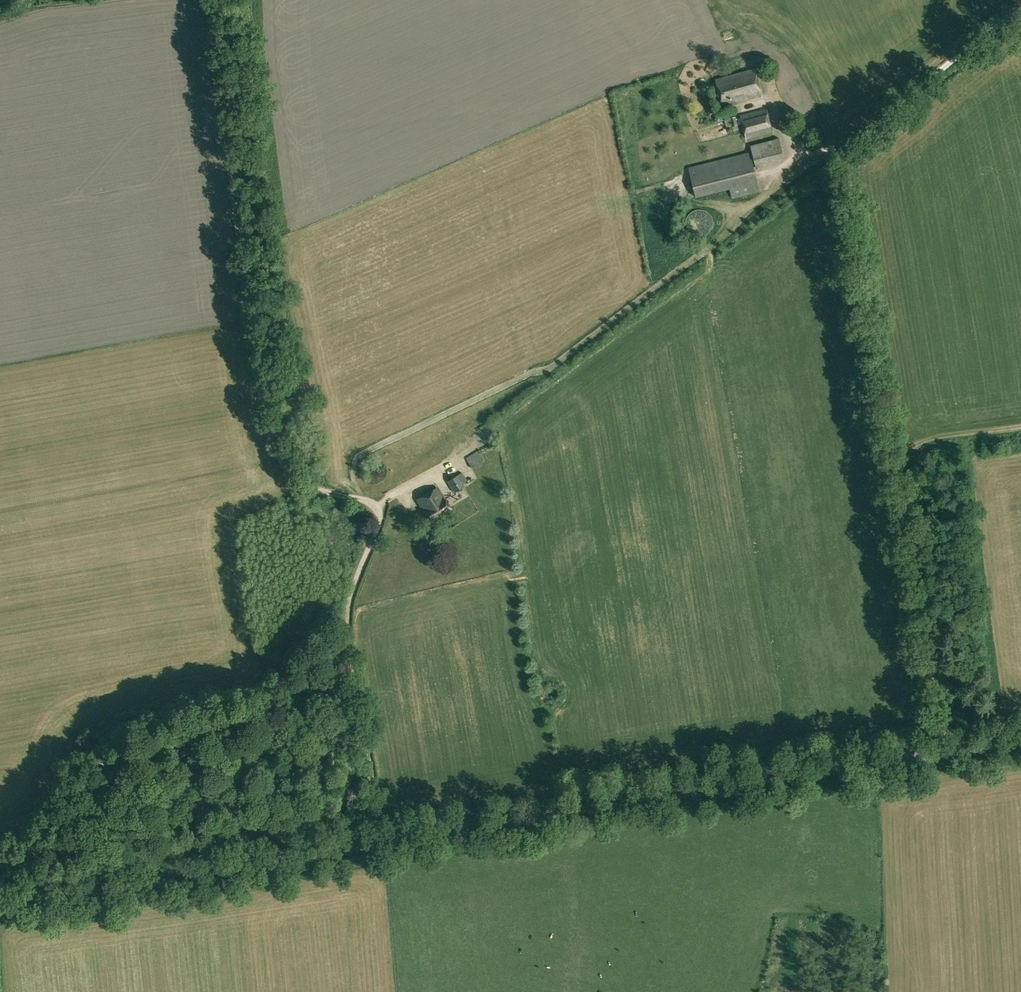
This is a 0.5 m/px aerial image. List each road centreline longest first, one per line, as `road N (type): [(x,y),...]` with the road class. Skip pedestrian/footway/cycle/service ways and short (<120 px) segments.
road 1 (secondary): [(0,903),(1020,738)]
road 2 (track): [(379,841),(339,630),(381,510),(292,472),(266,429),(212,0)]
road 3 (track): [(1020,4),(832,150),(942,750)]
road 4 (track): [(365,501),(353,467),(363,451),(547,370),(832,150)]

